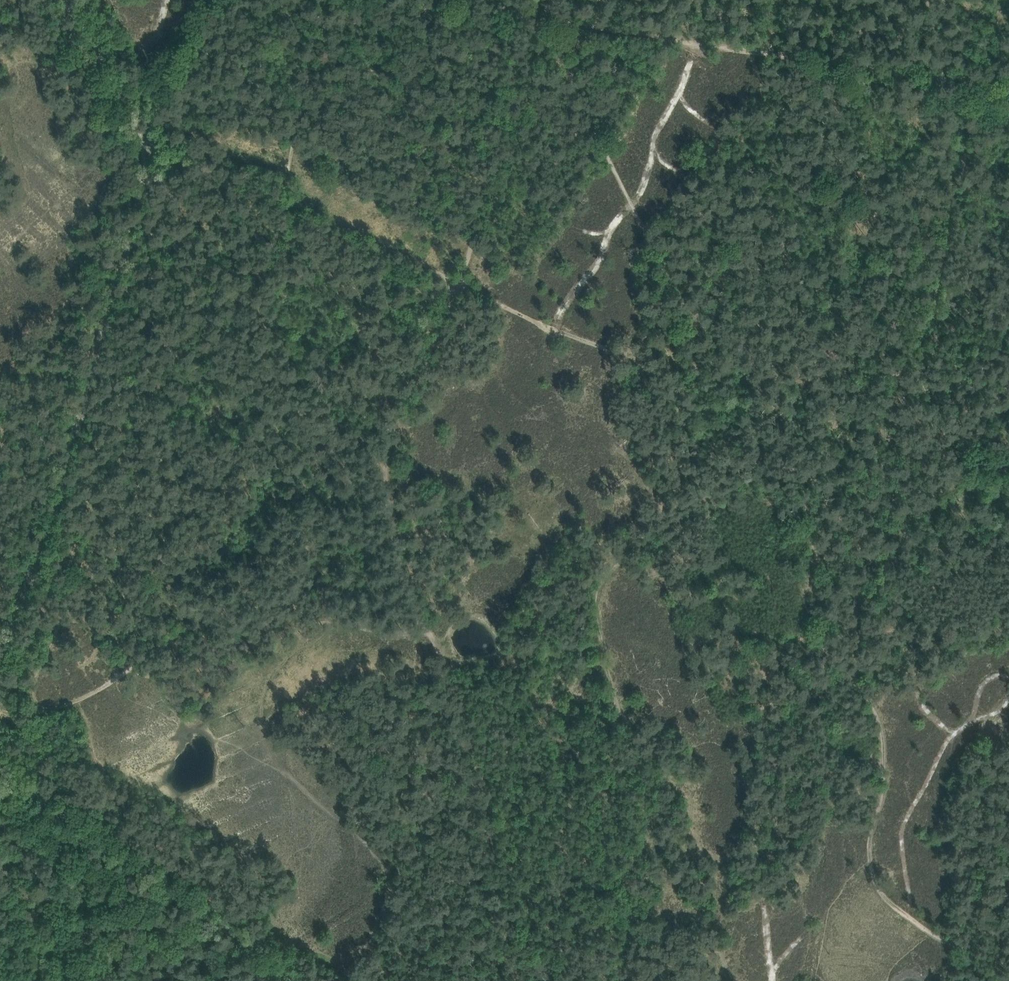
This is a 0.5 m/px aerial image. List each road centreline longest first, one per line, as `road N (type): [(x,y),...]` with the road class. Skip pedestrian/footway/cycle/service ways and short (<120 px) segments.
road 1 (unclassified): [(0,657),(144,166),(129,99),(64,0)]
road 2 (unclassified): [(298,980),(0,771)]

